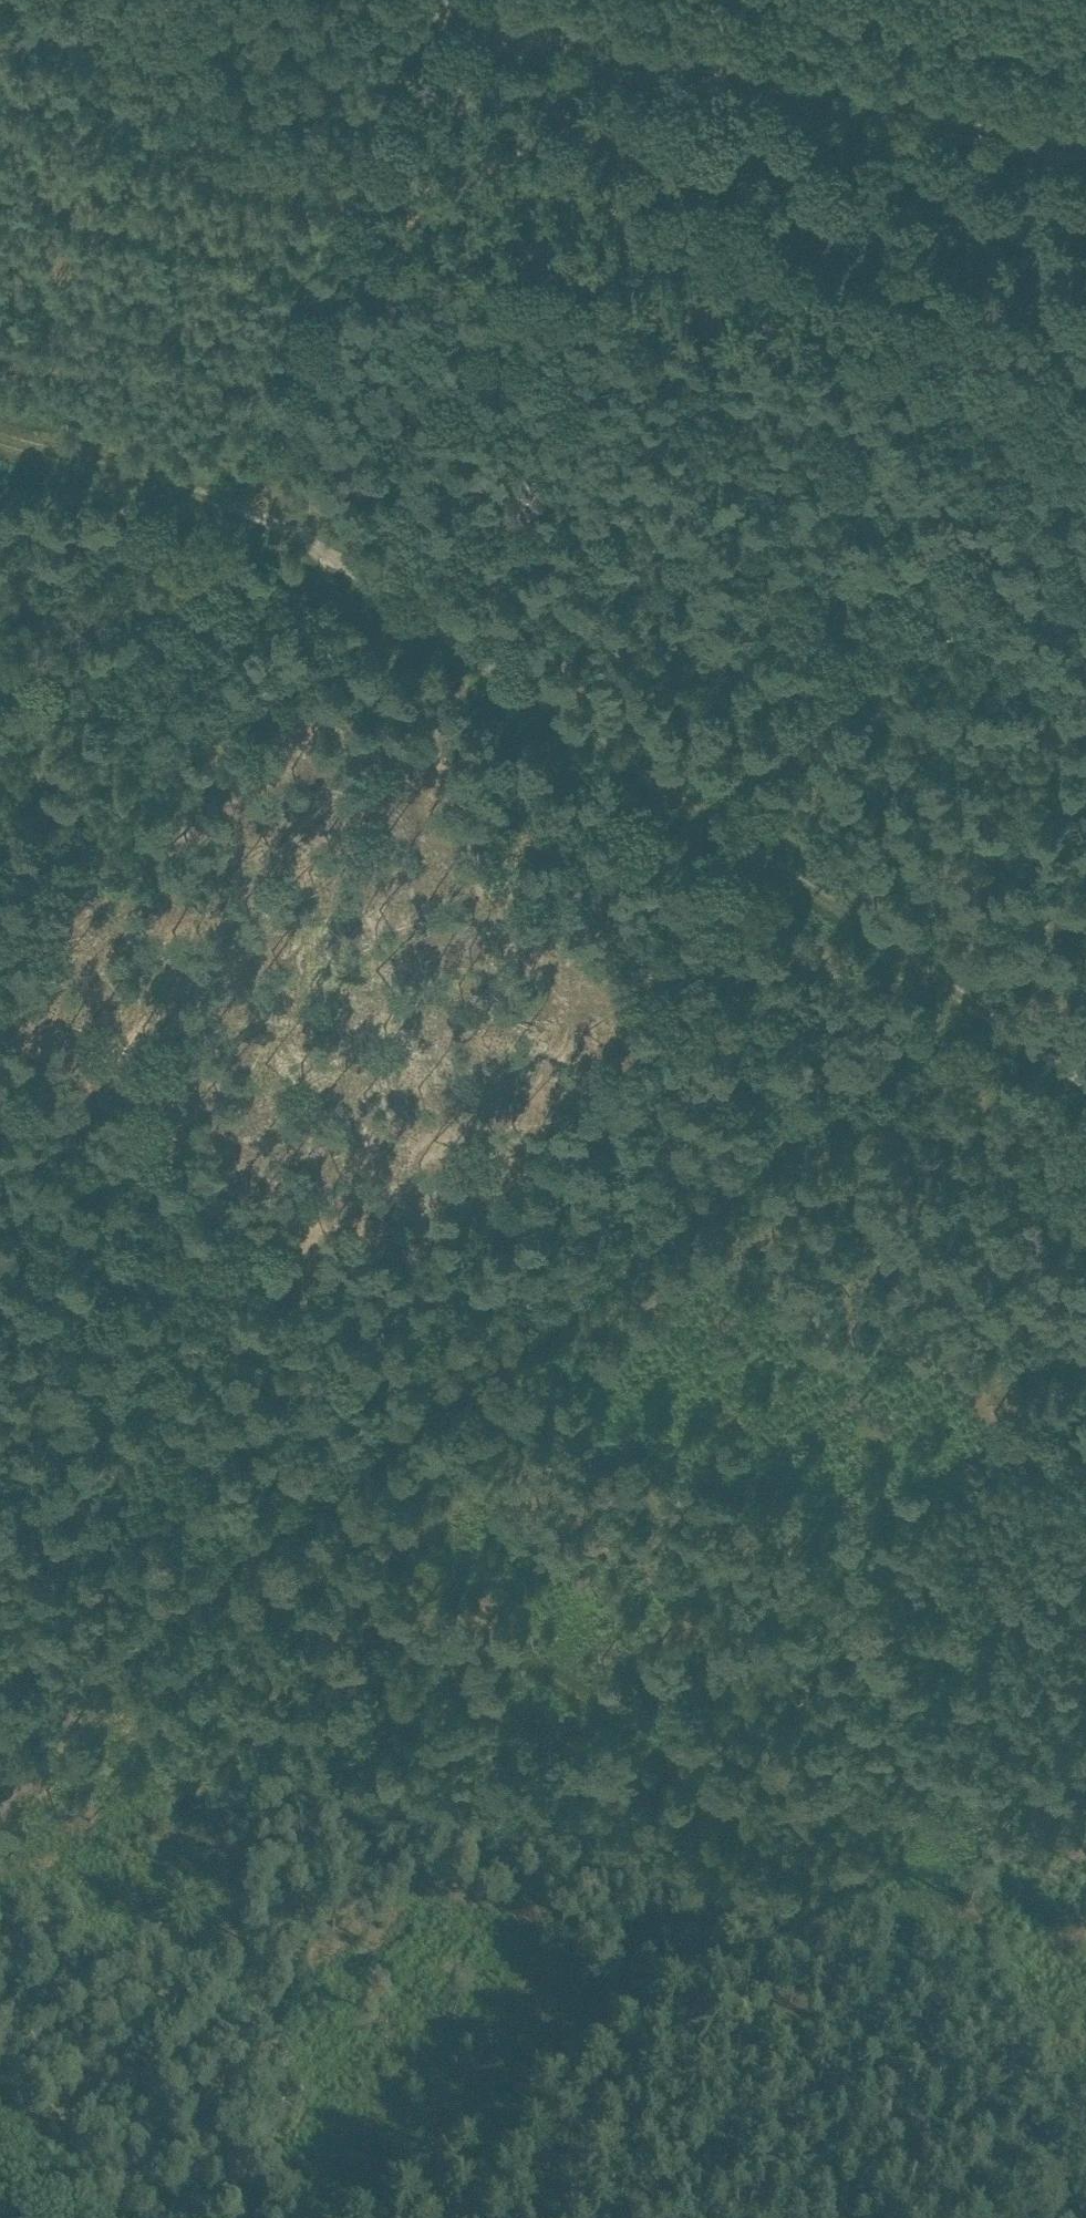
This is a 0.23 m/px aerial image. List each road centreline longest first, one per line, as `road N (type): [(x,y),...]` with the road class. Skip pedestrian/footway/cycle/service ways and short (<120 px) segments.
road 1 (track): [(1085,2048),(0,1209)]
road 2 (track): [(0,1708),(334,1467),(1085,897)]
road 3 (track): [(272,501),(1085,1074)]
road 4 (track): [(1085,130),(477,14),(457,0)]
road 5 (track): [(411,0),(272,501)]
road 6 (track): [(0,411),(202,467),(272,501)]
road 7 (track): [(154,2217),(0,2105)]

